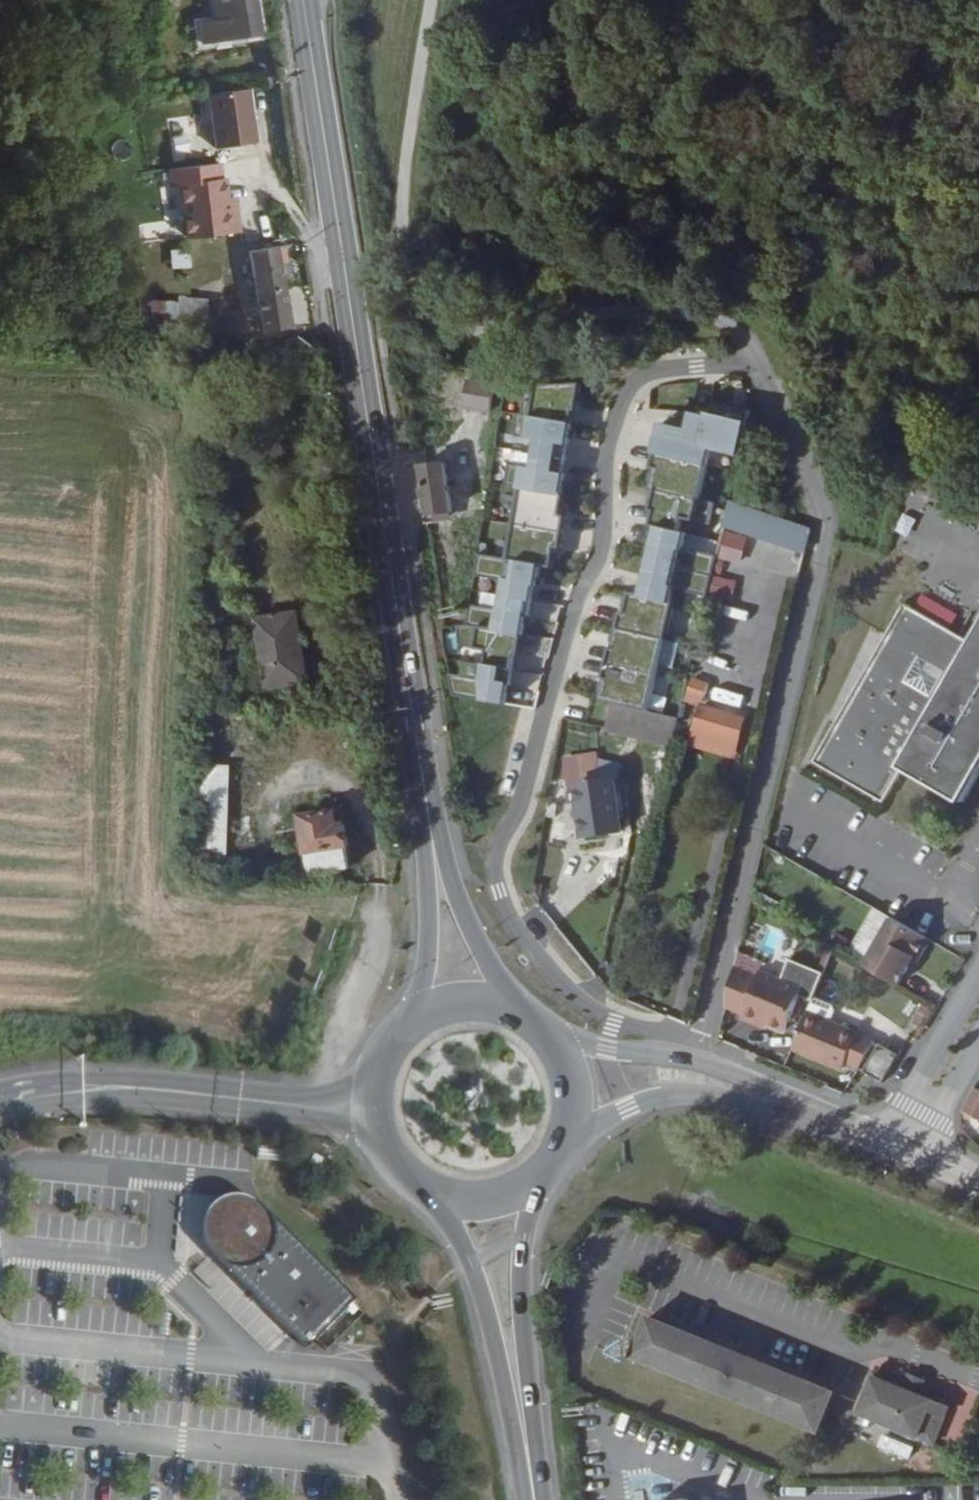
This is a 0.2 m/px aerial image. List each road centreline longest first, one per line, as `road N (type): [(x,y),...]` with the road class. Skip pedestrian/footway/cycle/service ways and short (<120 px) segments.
road 1 (primary): [(306,0),(429,811)]
road 2 (residential): [(0,1099),(155,1088),(375,1119)]
road 3 (primary): [(435,1195),(469,1263),(524,1429)]
road 4 (primary): [(524,1429),(530,1186)]
road 5 (tertiary): [(563,1149),(598,1122),(667,1092),(784,1105)]
road 6 (tertiary): [(784,1105),(696,1064),(608,1048),(562,1053)]
road 7 (primary): [(527,1018),(478,939),(429,811)]
road 8 (primary): [(429,811),(422,944),(407,1029)]
road 9 (residential): [(978,968),(881,1143)]
road 10 (residential): [(912,1156),(978,1042)]
road 11 (primary): [(527,1018),(465,1003),(407,1029)]

